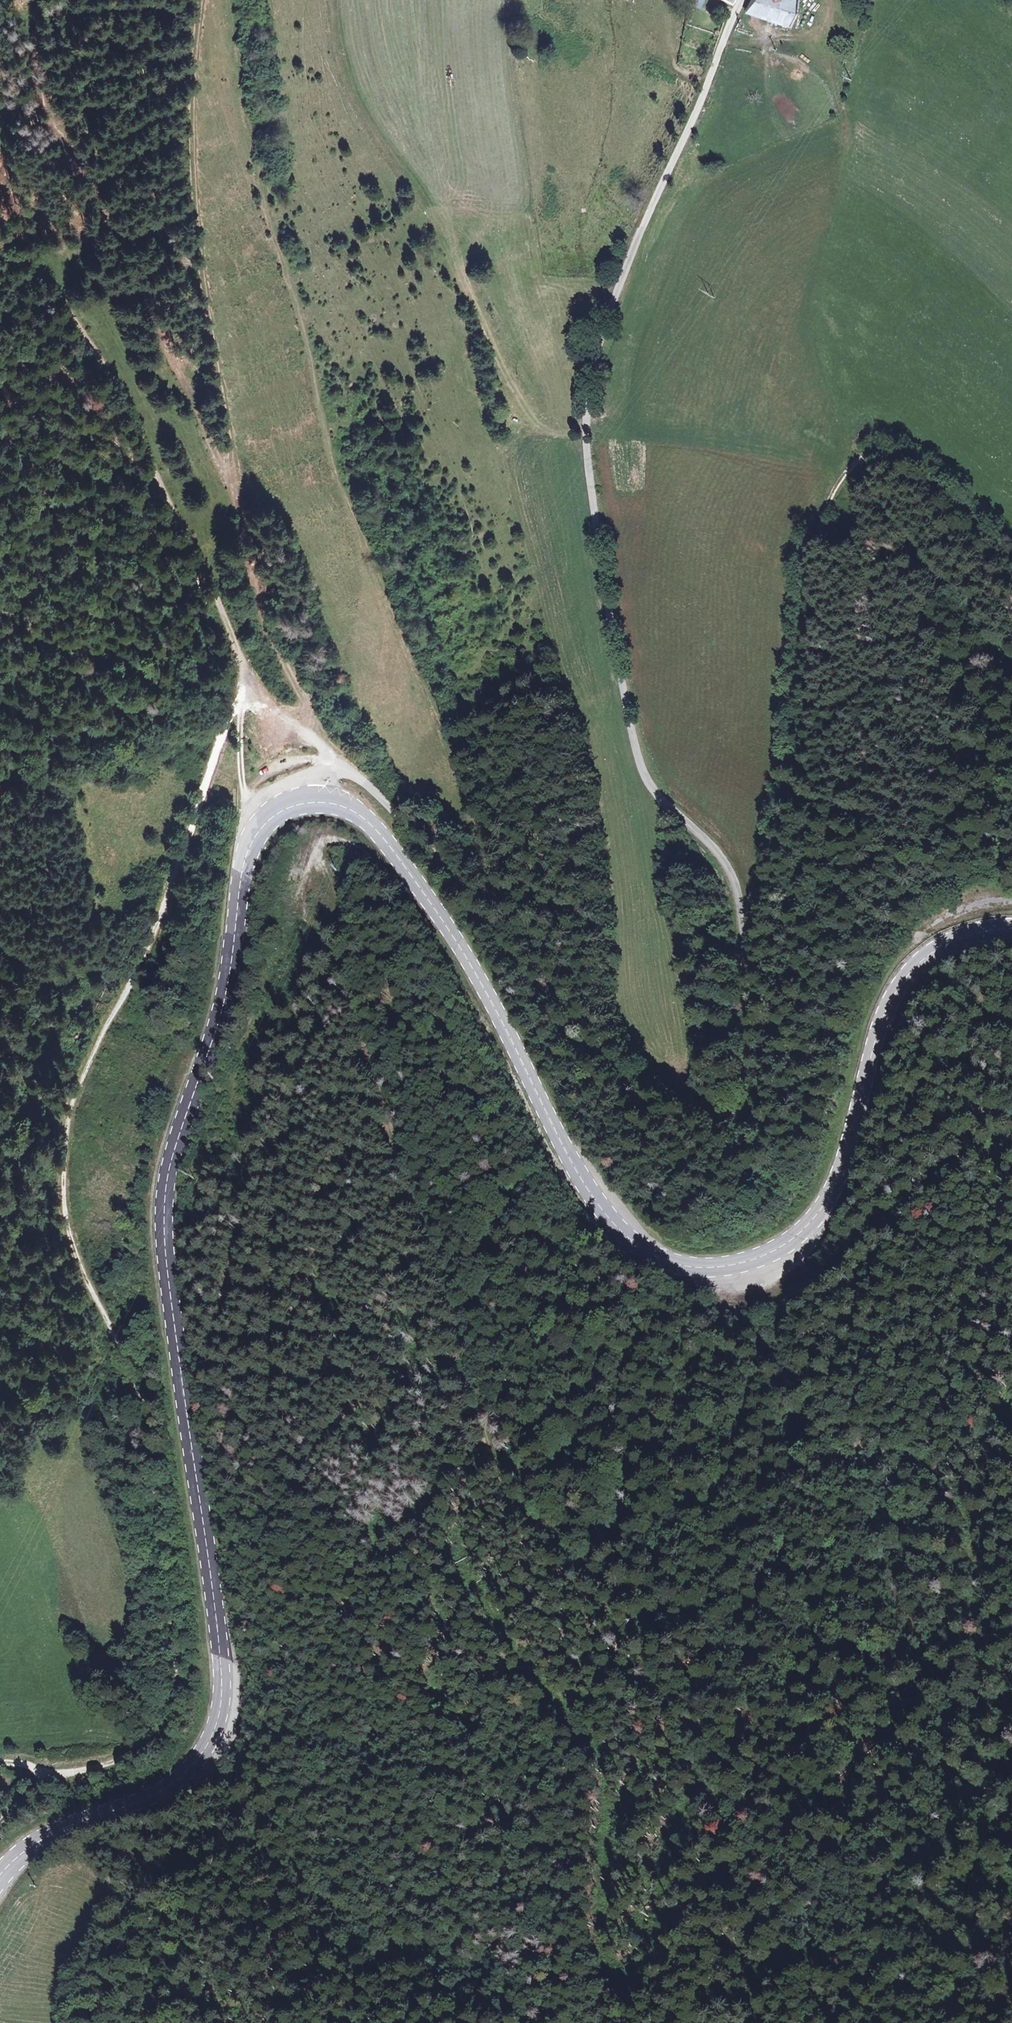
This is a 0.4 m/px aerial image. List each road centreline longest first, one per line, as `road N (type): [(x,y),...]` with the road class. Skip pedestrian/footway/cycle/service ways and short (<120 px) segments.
road 1 (unclassified): [(306,803),(306,786),(319,773),(341,769),(362,780),(602,1057),(705,1109),(741,1106),(754,1068),(751,954),(726,867),(647,778),(629,728),(588,459),(590,389),(608,313),(743,0)]
road 2 (track): [(406,867),(388,873),(332,841),(315,857),(391,1145),(445,1289),(453,1381),(510,1495),(586,1578),(719,1619),(829,1703),(970,1789),(1011,1781)]
road 3 (track): [(248,692),(232,712),(172,887),(100,1045),(74,1117),(66,1170),(64,1217),(76,1254),(156,1444),(174,1644),(171,1711),(158,1743),(110,1767),(41,1775),(0,1764)]
road 4 (secondary): [(306,803),(272,817),(248,851),(230,969),(165,1183),(166,1265),(219,1641),(220,1712),(183,1775),(42,1841),(0,1876)]
road 5 (secondary): [(1011,924),(951,935),(897,981),(877,1021),(842,1172),(813,1222),(757,1259),(692,1268),(637,1243),(595,1201),(458,942),(378,831),(345,808),(306,803)]
road 6 (track): [(487,1456),(467,1501),(462,1589),(510,1671),(569,1730),(585,1764),(578,1848),(598,1967),(617,1982),(642,1985),(660,1956),(702,1780),(586,1578)]
road 7 (track): [(330,759),(264,623),(240,518),(33,90),(25,0)]
road 8 (track): [(1011,555),(914,464),(870,455),(844,476),(824,507),(799,601),(791,770),(751,954)]
road 9 (track): [(0,212),(119,400),(230,631),(248,692)]
road 10 (track): [(226,486),(188,232),(182,131),(194,0)]
road 11 (track): [(344,968),(284,1174),(274,1421)]
road 12 (track): [(0,646),(248,692)]
road 13 (track): [(203,575),(109,480),(0,442)]
road 14 (track): [(248,692),(240,748),(251,846)]

